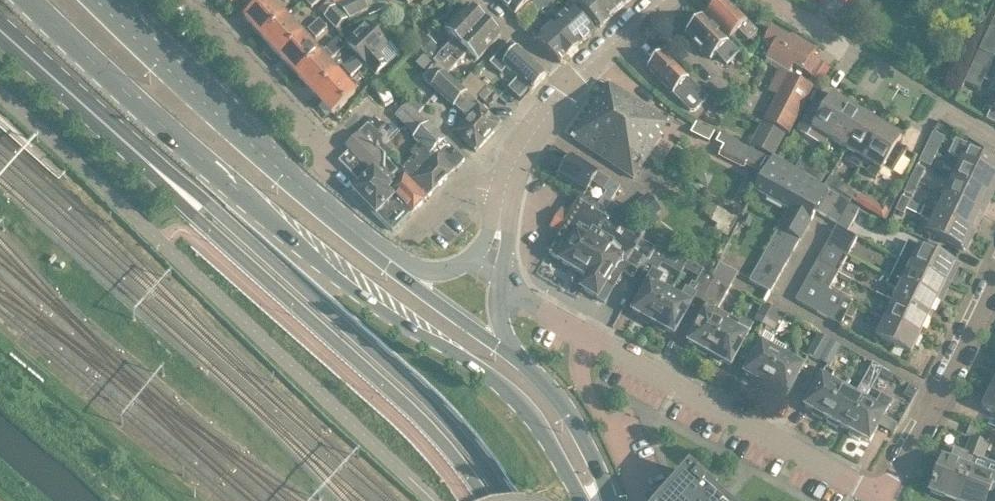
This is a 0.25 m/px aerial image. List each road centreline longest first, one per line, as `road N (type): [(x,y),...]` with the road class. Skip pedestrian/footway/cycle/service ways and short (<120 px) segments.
road 1 (primary): [(30,0),(330,272),(512,392),(584,500)]
road 2 (secondary): [(508,500),(473,449),(405,378),(0,18)]
road 3 (secondary): [(0,37),(396,394),(486,500)]
road 4 (primary): [(368,244),(106,0)]
road 5 (residential): [(877,499),(583,332)]
road 6 (residential): [(877,499),(994,263)]
road 7 (residential): [(318,140),(186,0)]
road 8 (residential): [(583,332),(581,372),(639,500)]
road 9 (primary): [(608,500),(571,413),(511,352)]
road 10 (primary): [(511,352),(368,244)]
road 11 (residential): [(573,83),(479,0)]
road 12 (residential): [(573,83),(660,0)]

